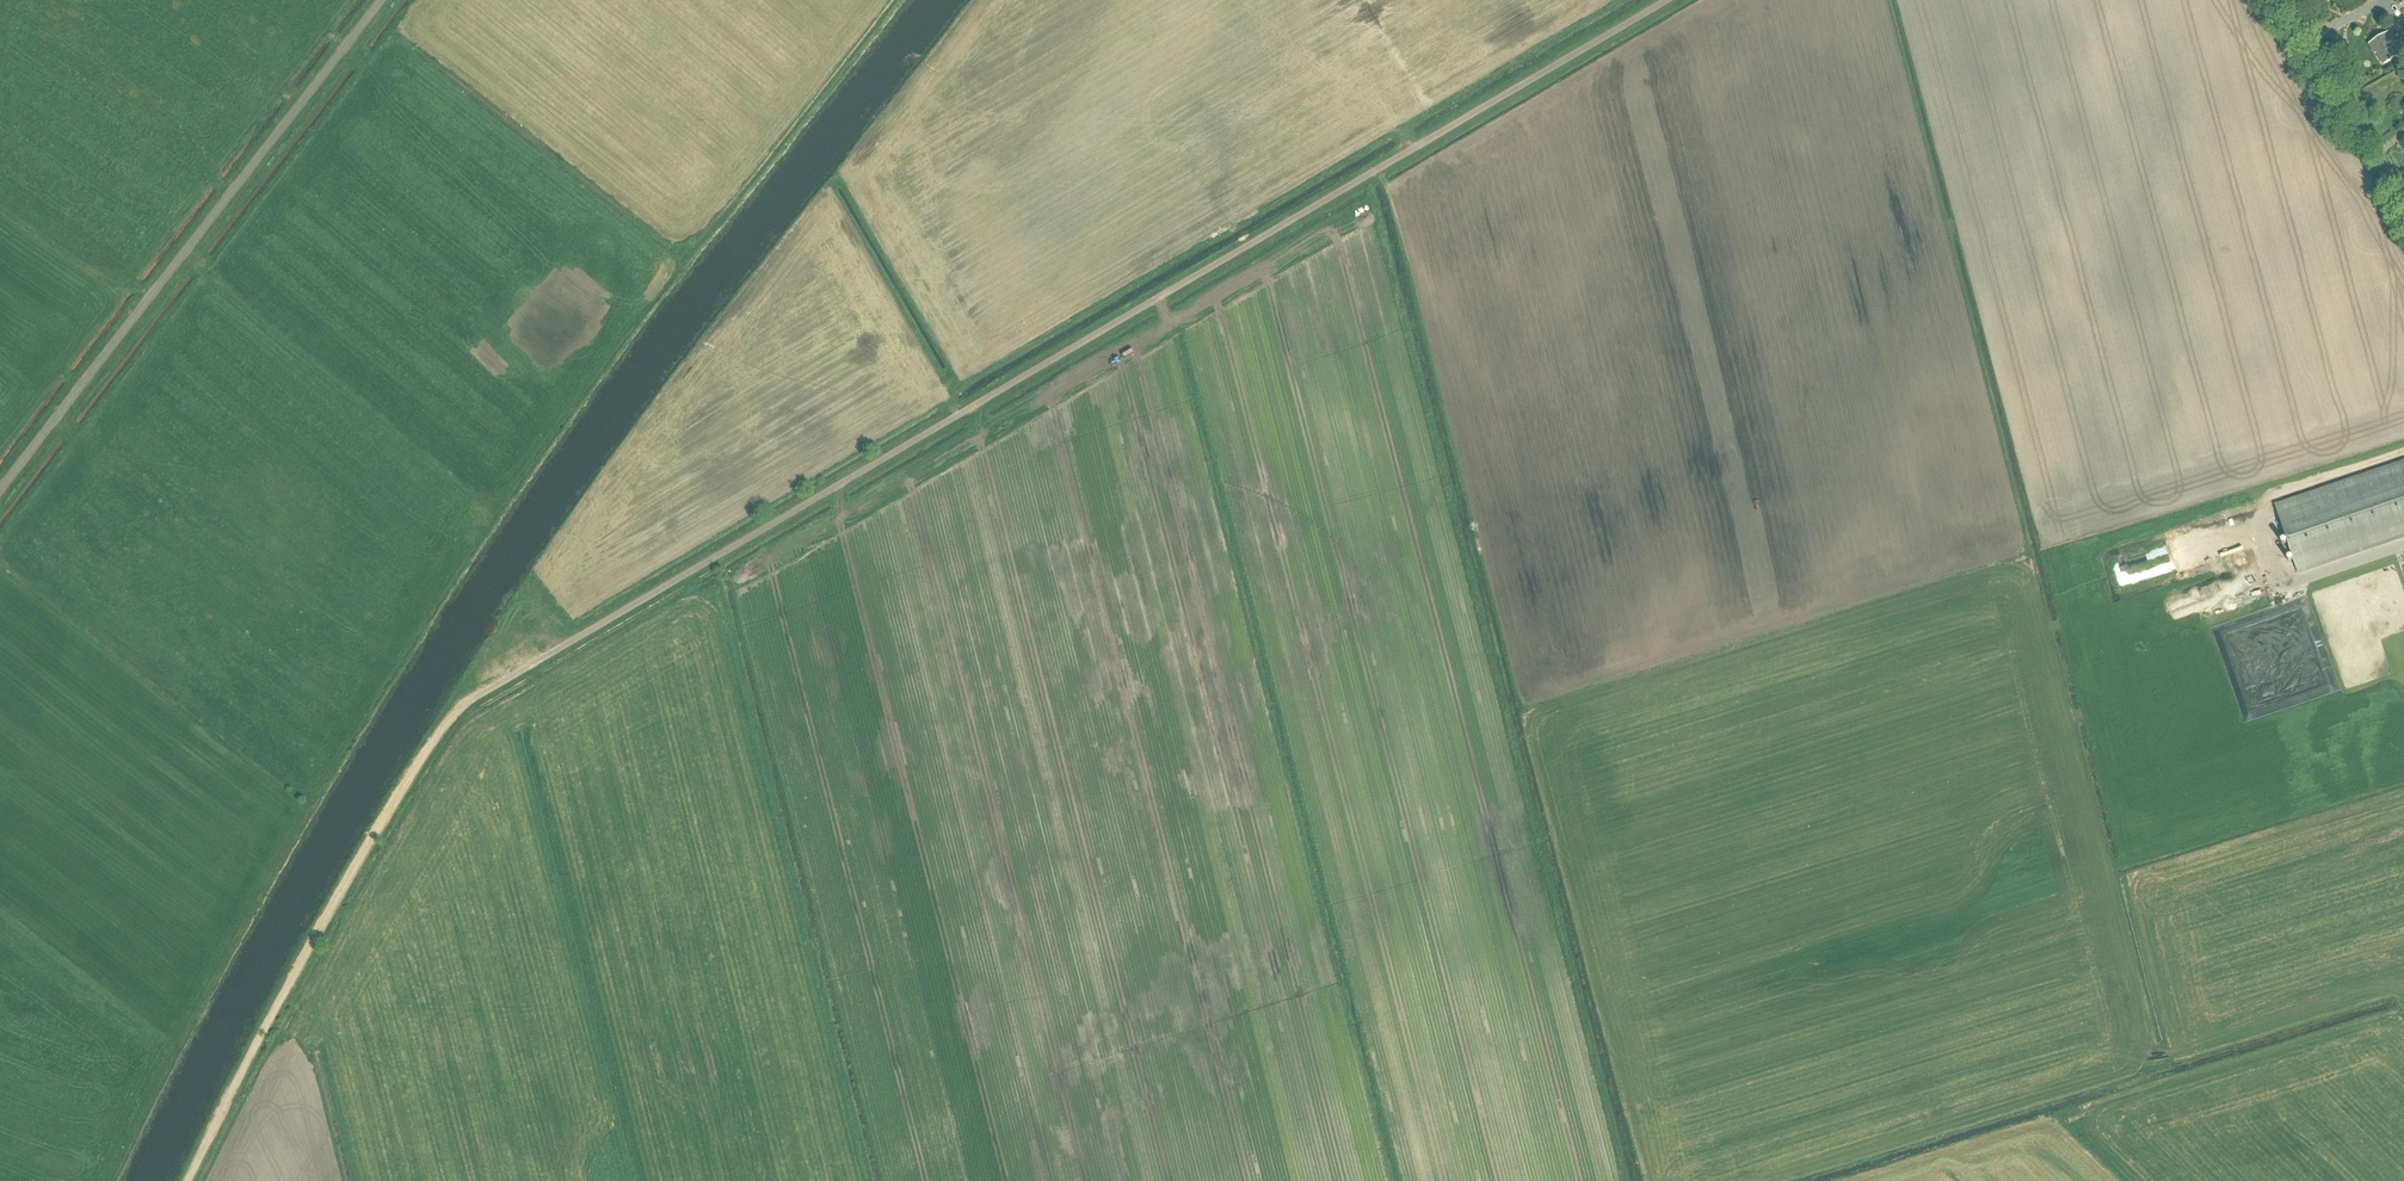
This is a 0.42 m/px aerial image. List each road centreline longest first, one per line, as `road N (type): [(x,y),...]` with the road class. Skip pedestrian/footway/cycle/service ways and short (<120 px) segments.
road 1 (unclassified): [(452,715),(1668,0)]
road 2 (unclassified): [(0,490),(382,0)]
road 3 (track): [(183,1180),(293,977),(452,715)]
road 4 (tertiary): [(2403,203),(2289,0)]

